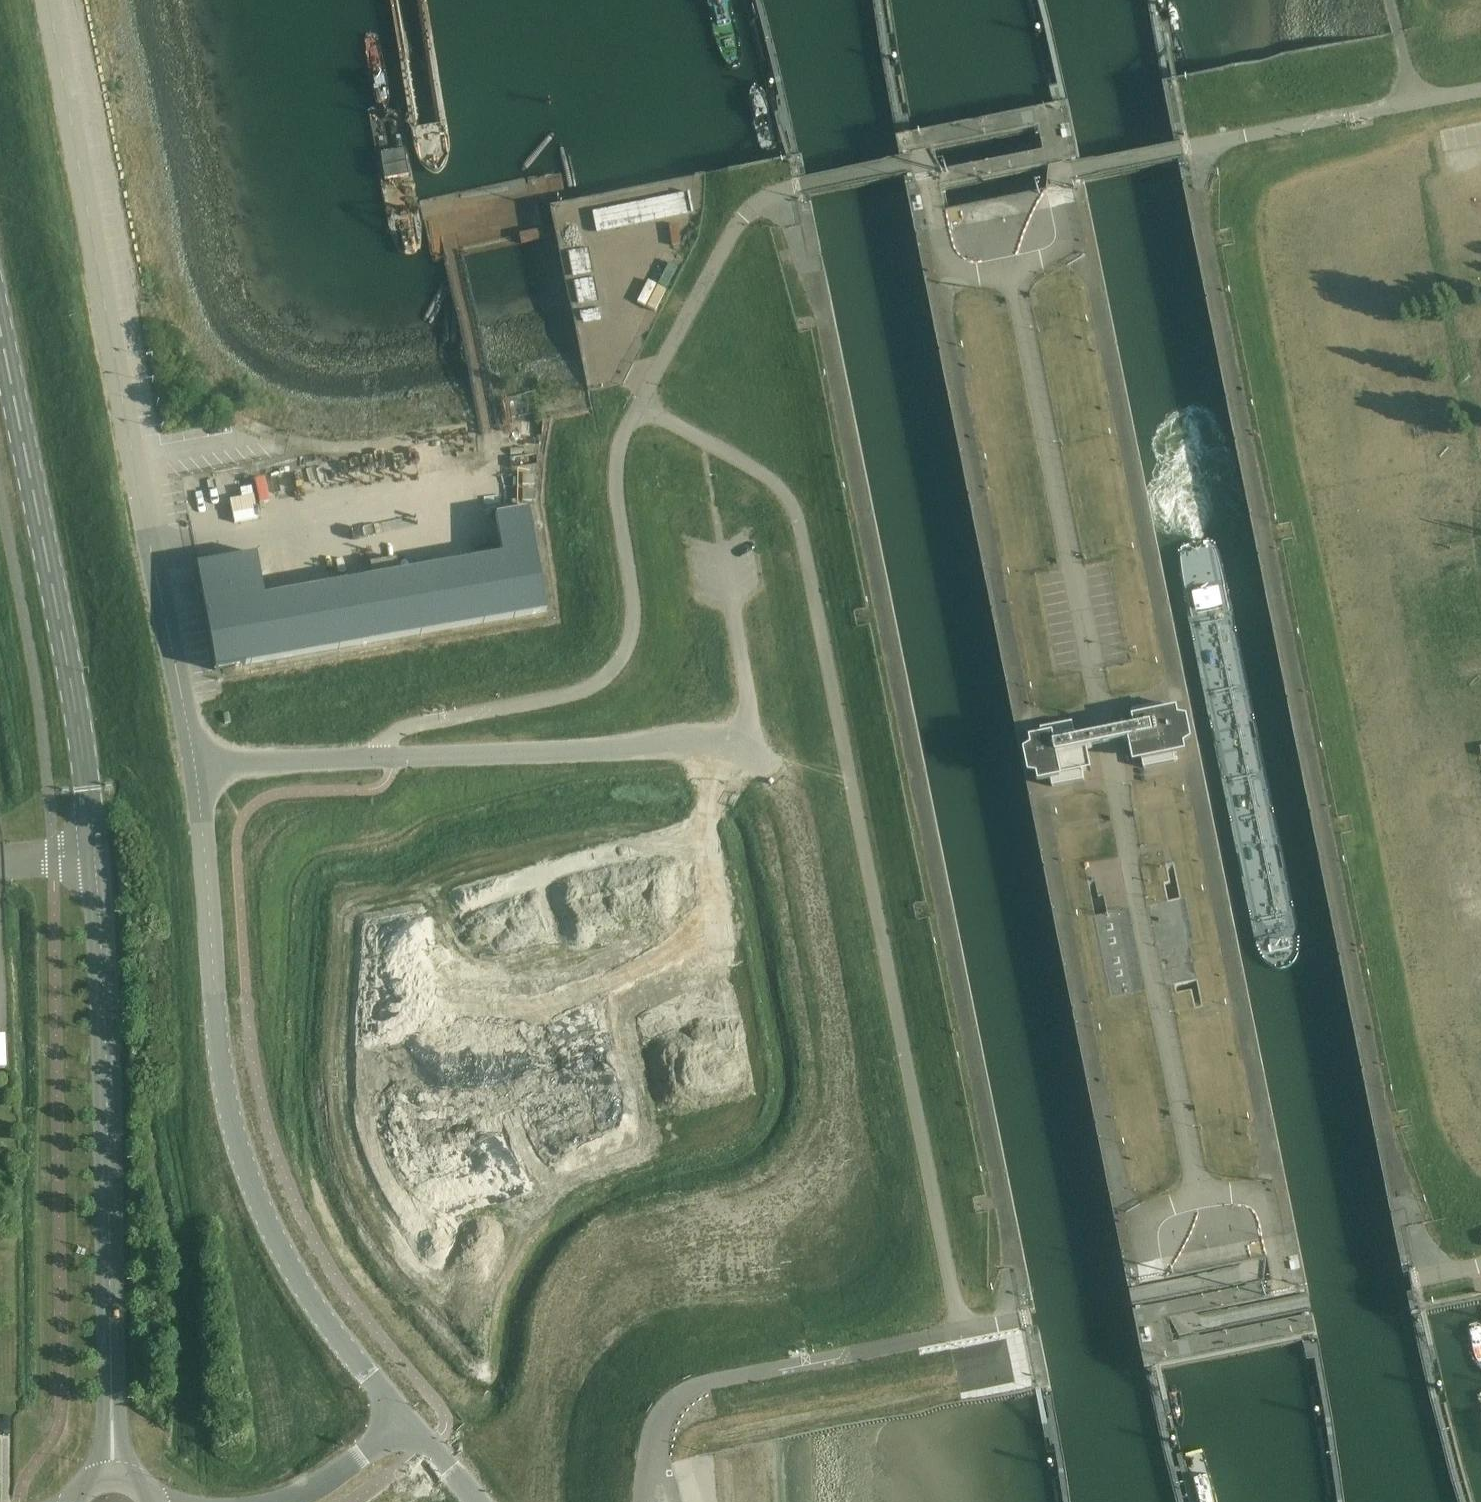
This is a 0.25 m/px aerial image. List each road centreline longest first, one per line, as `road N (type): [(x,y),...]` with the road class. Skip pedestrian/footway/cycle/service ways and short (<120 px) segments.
road 1 (unclassified): [(1440,1276),(1386,1133),(1197,187),(1205,146)]
road 2 (unclassified): [(1008,1322),(1011,1220),(814,270),(774,197)]
road 3 (tertiary): [(113,1474),(106,1057),(88,790),(0,328)]
road 4 (unclassified): [(961,1331),(807,535),(780,486),(639,405)]
road 5 (unclassified): [(1202,1199),(1016,275)]
road 6 (unclassified): [(196,767),(47,0)]
road 7 (unclassified): [(406,1422),(290,1265),(242,1156),(226,1089),(196,767)]
road 8 (unclassified): [(391,758),(394,738),(408,730),(572,695),(615,670),(628,647),(632,611),(617,466),(622,435),(639,405)]
road 9 (unclassified): [(758,763),(637,747),(391,758)]
road 10 (unclassified): [(1411,1281),(1296,1302),(1269,1205),(1256,1197),(1202,1199)]
road 11 (unclassified): [(1205,146),(1480,90)]
road 12 (unclassified): [(688,1389),(961,1331)]
road 13 (unclassified): [(1008,1322),(1144,1295),(1154,1286),(1148,1219),(1202,1199)]
road 14 (unclassified): [(639,405),(732,239),(774,197)]
road 15 (unclassified): [(758,763),(728,555)]
road 16 (unclassified): [(391,758),(196,767)]
road 17 (unclassified): [(774,197),(913,163),(926,169),(929,181)]
road 18 (unclassified): [(1067,195),(1072,174),(1205,146)]
road 19 (unclassified): [(1016,275),(981,279),(957,271),(929,181)]
road 20 (tertiary): [(279,1501),(329,1478),(406,1422)]
road 21 (unclassified): [(640,1501),(650,1424),(665,1402),(688,1389)]
road 22 (unclassified): [(683,1501),(664,1436),(688,1389)]

